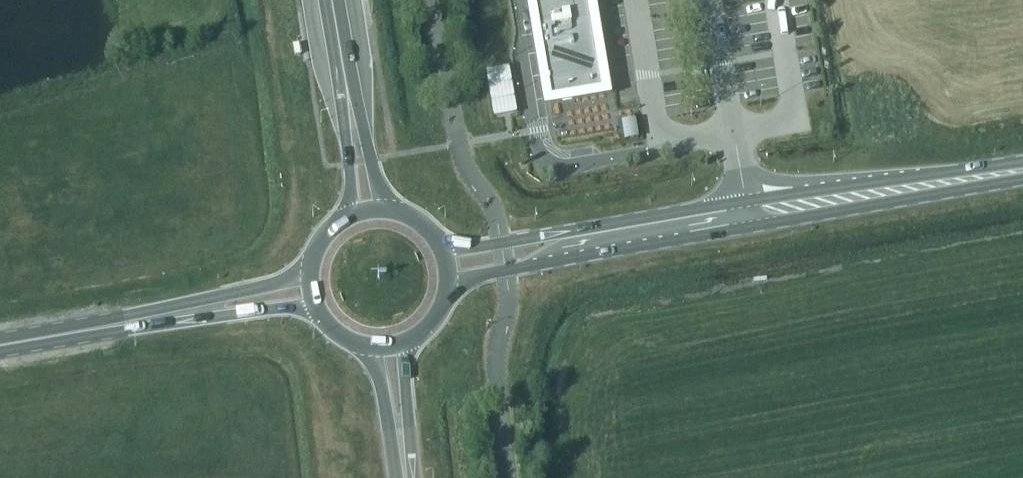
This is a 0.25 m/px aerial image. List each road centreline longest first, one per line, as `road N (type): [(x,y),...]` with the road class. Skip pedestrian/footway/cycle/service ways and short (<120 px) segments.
road 1 (primary): [(1022,161),(500,242)]
road 2 (primary): [(505,271),(1022,179)]
road 3 (unclassified): [(500,242),(490,205),(460,154),(427,0)]
road 4 (primary): [(310,272),(89,330)]
road 5 (primary): [(89,330),(315,306)]
road 6 (unclassified): [(505,477),(495,352),(507,308),(505,271)]
road 7 (primary): [(394,211),(374,176),(342,65)]
road 8 (primary): [(342,65),(346,218)]
road 9 (tertiary): [(414,477),(405,366),(413,338)]
road 10 (tertiary): [(363,345),(381,385),(395,477)]

